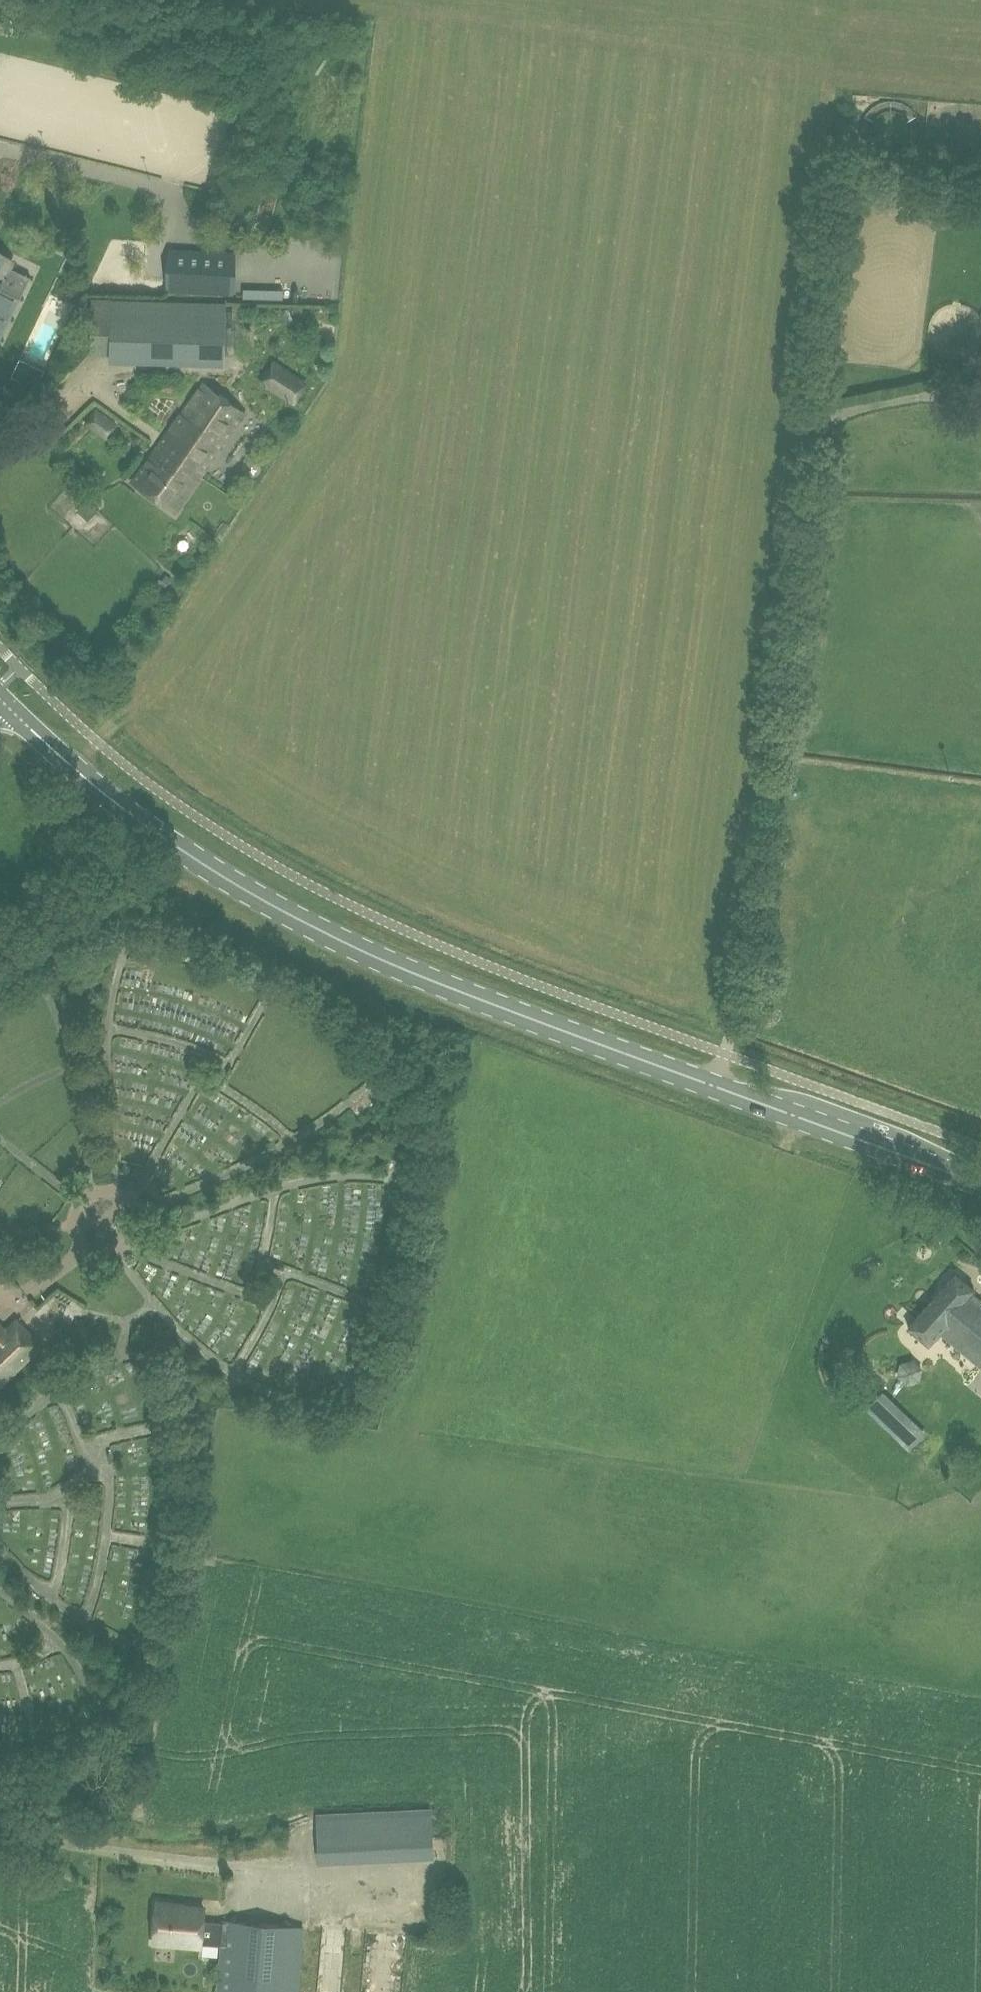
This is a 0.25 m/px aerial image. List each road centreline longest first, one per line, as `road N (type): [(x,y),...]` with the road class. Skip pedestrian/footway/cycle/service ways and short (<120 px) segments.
road 1 (primary): [(980,1184),(531,1019),(334,937),(143,823),(0,698)]

